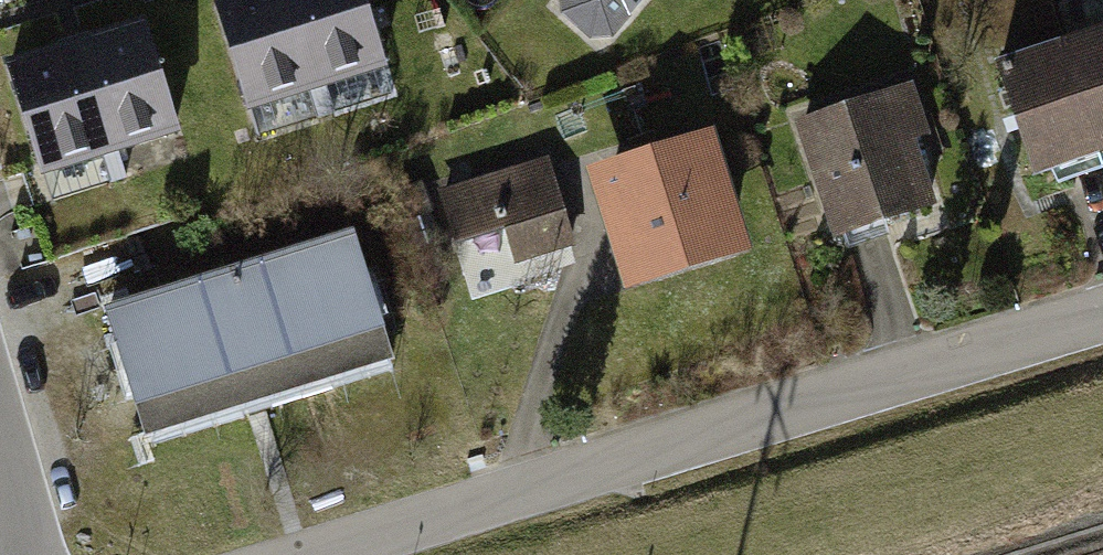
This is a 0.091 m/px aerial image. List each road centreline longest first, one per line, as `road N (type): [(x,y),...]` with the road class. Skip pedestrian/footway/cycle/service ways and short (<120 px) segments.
road 1 (unclassified): [(335,554),(1102,319)]

